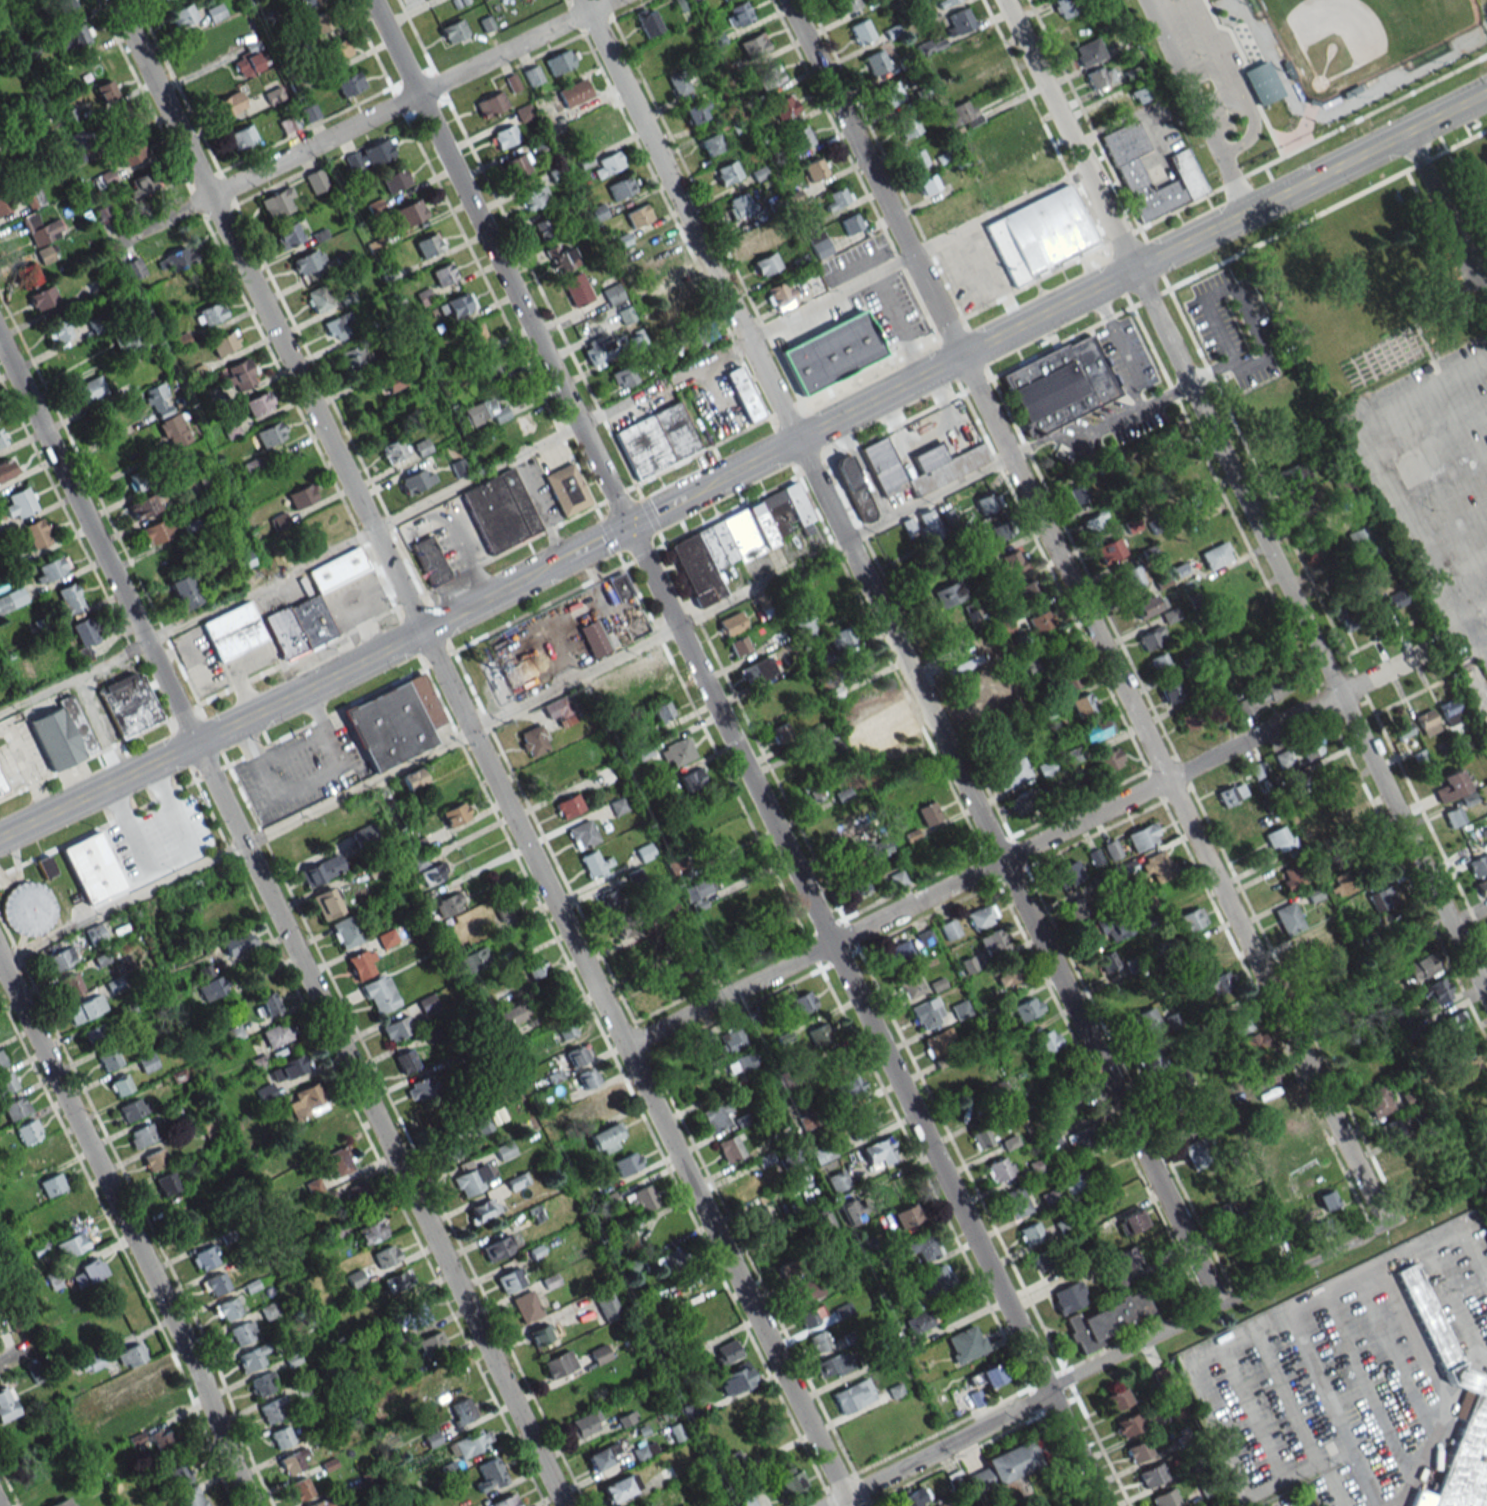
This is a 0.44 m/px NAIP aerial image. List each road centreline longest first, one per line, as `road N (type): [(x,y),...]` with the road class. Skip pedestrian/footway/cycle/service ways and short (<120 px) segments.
road 1 (residential): [(113,0),(848,1505)]
road 2 (residential): [(1384,1225),(788,0)]
road 3 (residential): [(563,1505),(0,341)]
road 4 (residential): [(1486,997),(1004,0)]
road 5 (residential): [(1104,1505),(628,526)]
road 6 (residential): [(1219,1307),(747,339)]
road 7 (residential): [(629,1045),(1430,649)]
road 8 (secondary): [(1486,92),(692,494)]
road 9 (secondary): [(567,557),(0,837)]
road 10 (residential): [(826,1505),(1384,1225)]
road 11 (residential): [(252,1505),(146,1256),(0,954)]
road 12 (residential): [(130,236),(611,0)]
road 13 (residential): [(579,424),(371,0)]
road 14 (residential): [(747,339),(583,0)]

